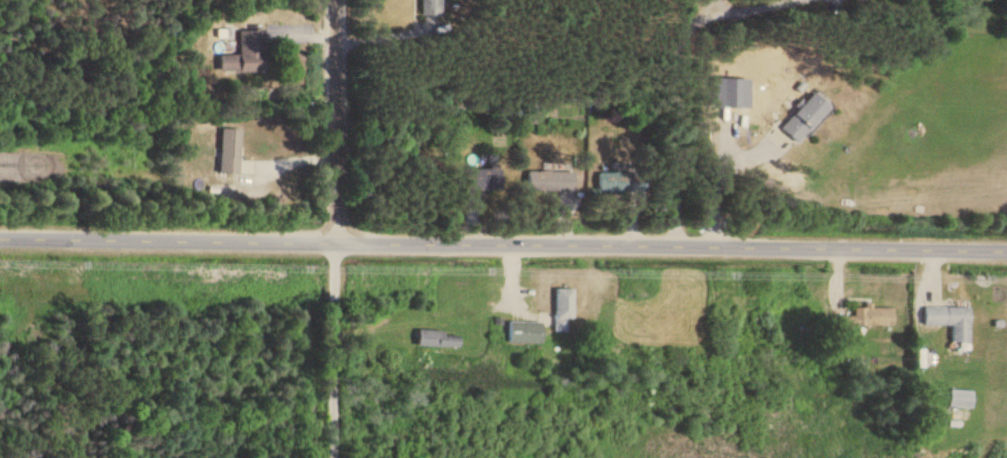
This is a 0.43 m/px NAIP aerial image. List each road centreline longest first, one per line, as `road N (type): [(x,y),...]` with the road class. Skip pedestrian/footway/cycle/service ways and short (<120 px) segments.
road 1 (residential): [(0,233),(1006,242)]
road 2 (residential): [(333,237),(330,0)]
road 3 (residential): [(337,457),(333,237)]

